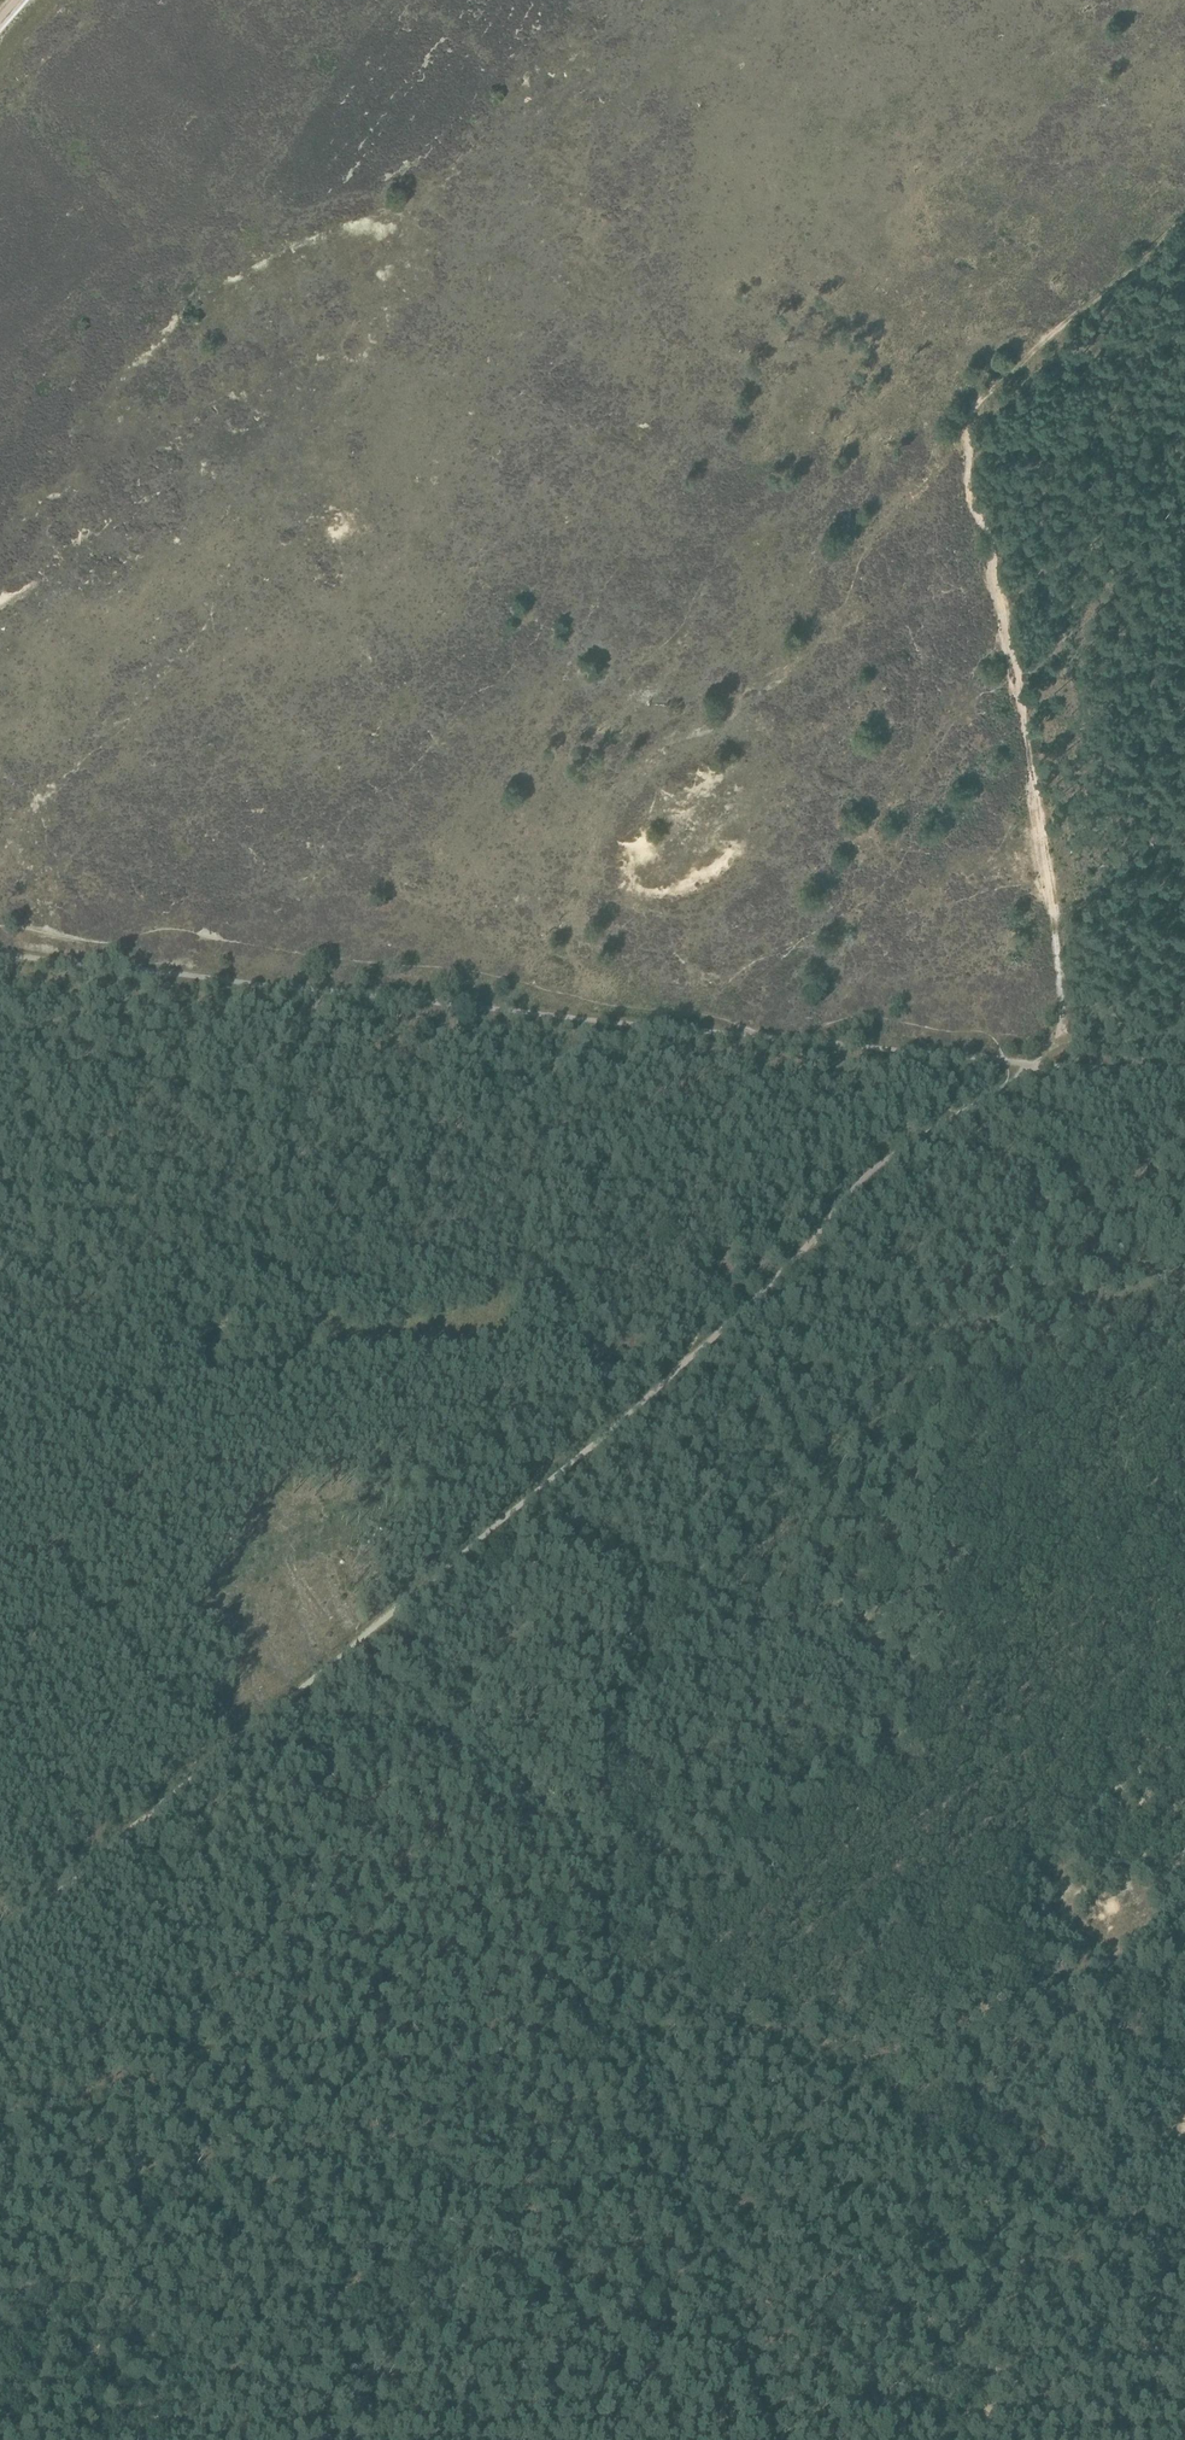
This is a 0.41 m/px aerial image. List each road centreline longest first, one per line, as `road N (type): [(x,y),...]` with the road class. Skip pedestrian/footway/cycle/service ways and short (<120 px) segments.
road 1 (track): [(0,1943),(687,1363),(874,1168),(1037,1063)]
road 2 (track): [(1037,1063),(0,953)]
road 3 (track): [(1059,1065),(1065,1007),(1044,845),(991,522),(974,501),(969,417),(1184,220)]
road 4 (track): [(1184,1080),(1059,1065)]

